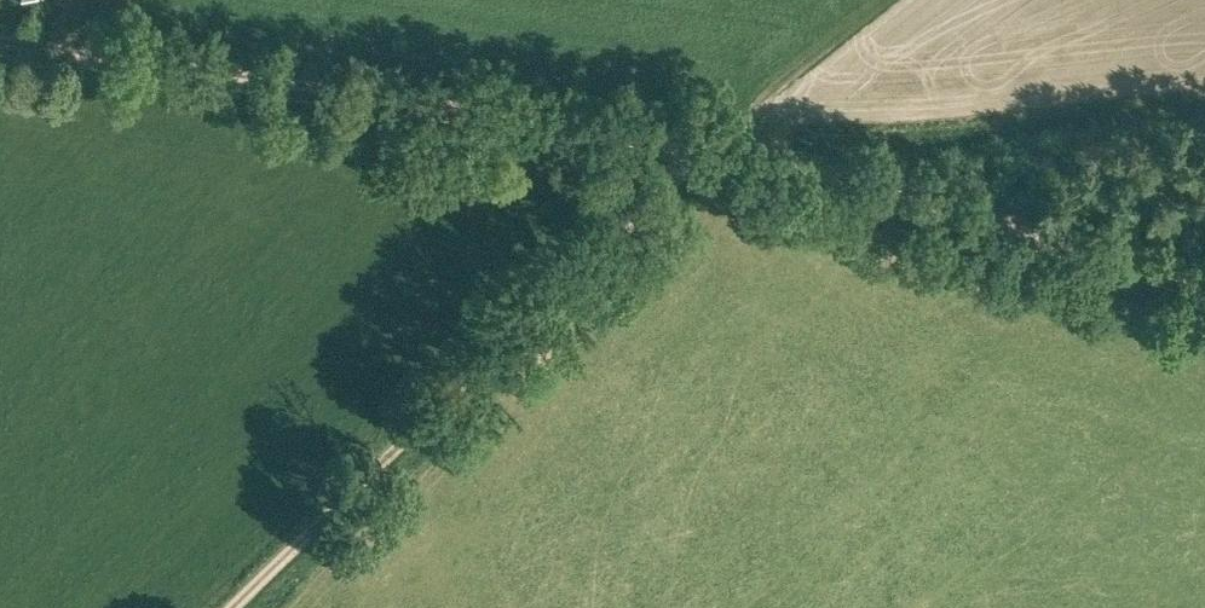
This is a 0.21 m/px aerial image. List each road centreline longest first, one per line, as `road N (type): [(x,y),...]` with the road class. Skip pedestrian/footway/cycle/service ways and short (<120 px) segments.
road 1 (track): [(1204,280),(750,150),(0,38)]
road 2 (track): [(873,0),(712,144),(241,607)]

